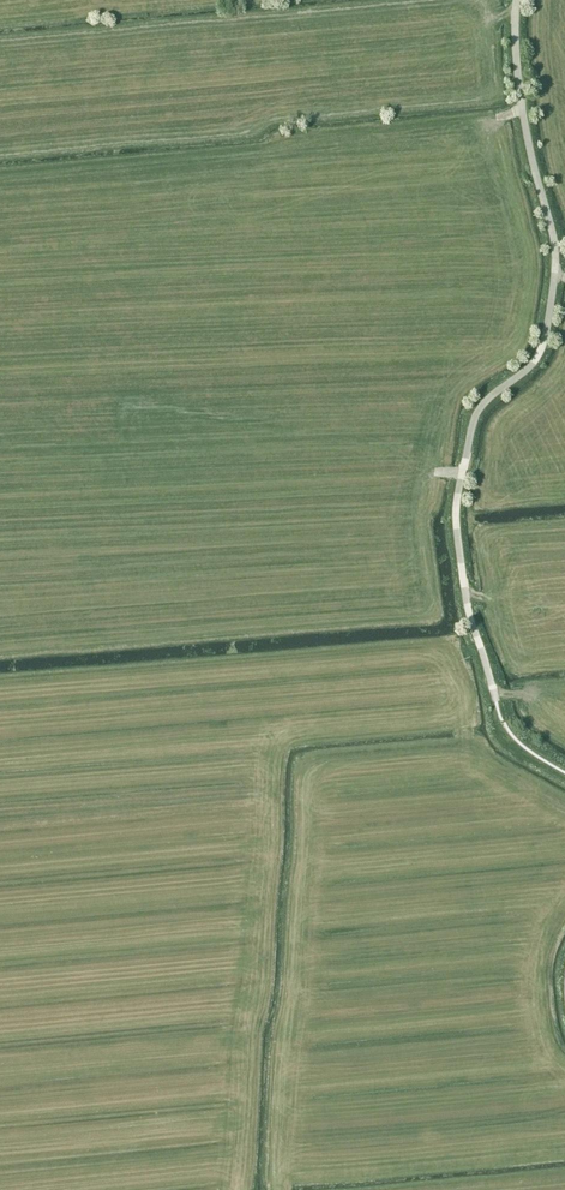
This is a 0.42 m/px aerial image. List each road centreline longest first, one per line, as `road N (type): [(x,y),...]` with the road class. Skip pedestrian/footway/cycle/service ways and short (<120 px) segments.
road 1 (unclassified): [(497,702),(467,610),(457,496),(478,412),(543,345),(555,276),(520,94),(516,0)]

